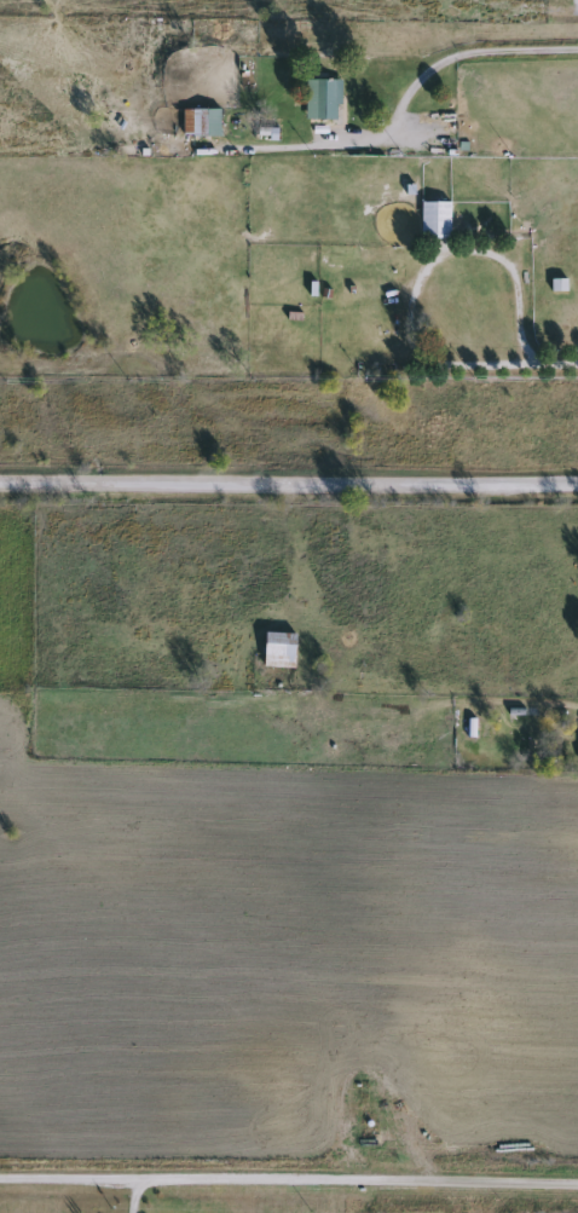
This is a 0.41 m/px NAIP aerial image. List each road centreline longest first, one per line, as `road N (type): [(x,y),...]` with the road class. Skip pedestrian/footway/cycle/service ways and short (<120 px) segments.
road 1 (residential): [(577,1189),(0,1186)]
road 2 (residential): [(577,489),(0,491)]

